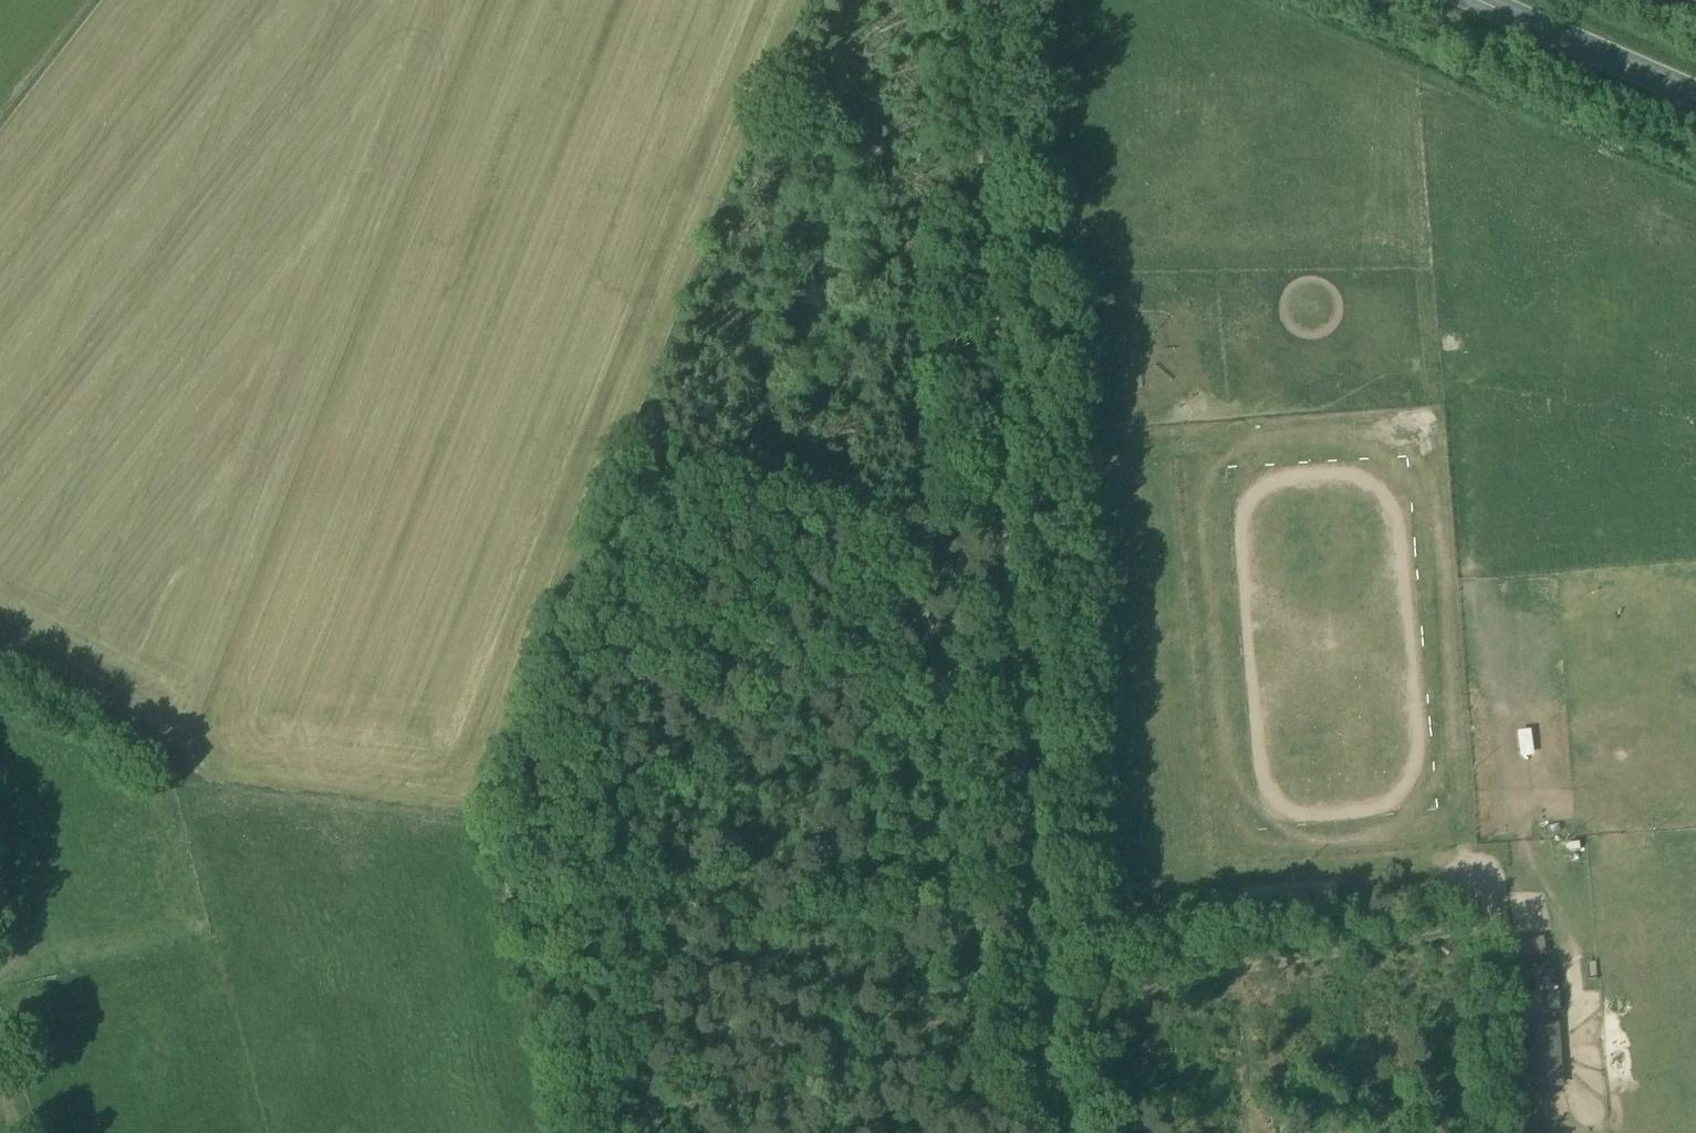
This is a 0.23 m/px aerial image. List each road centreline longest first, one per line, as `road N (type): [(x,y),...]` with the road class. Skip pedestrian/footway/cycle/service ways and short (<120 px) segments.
road 1 (track): [(975,0),(1054,1132)]
road 2 (tertiary): [(1479,0),(1695,95)]

